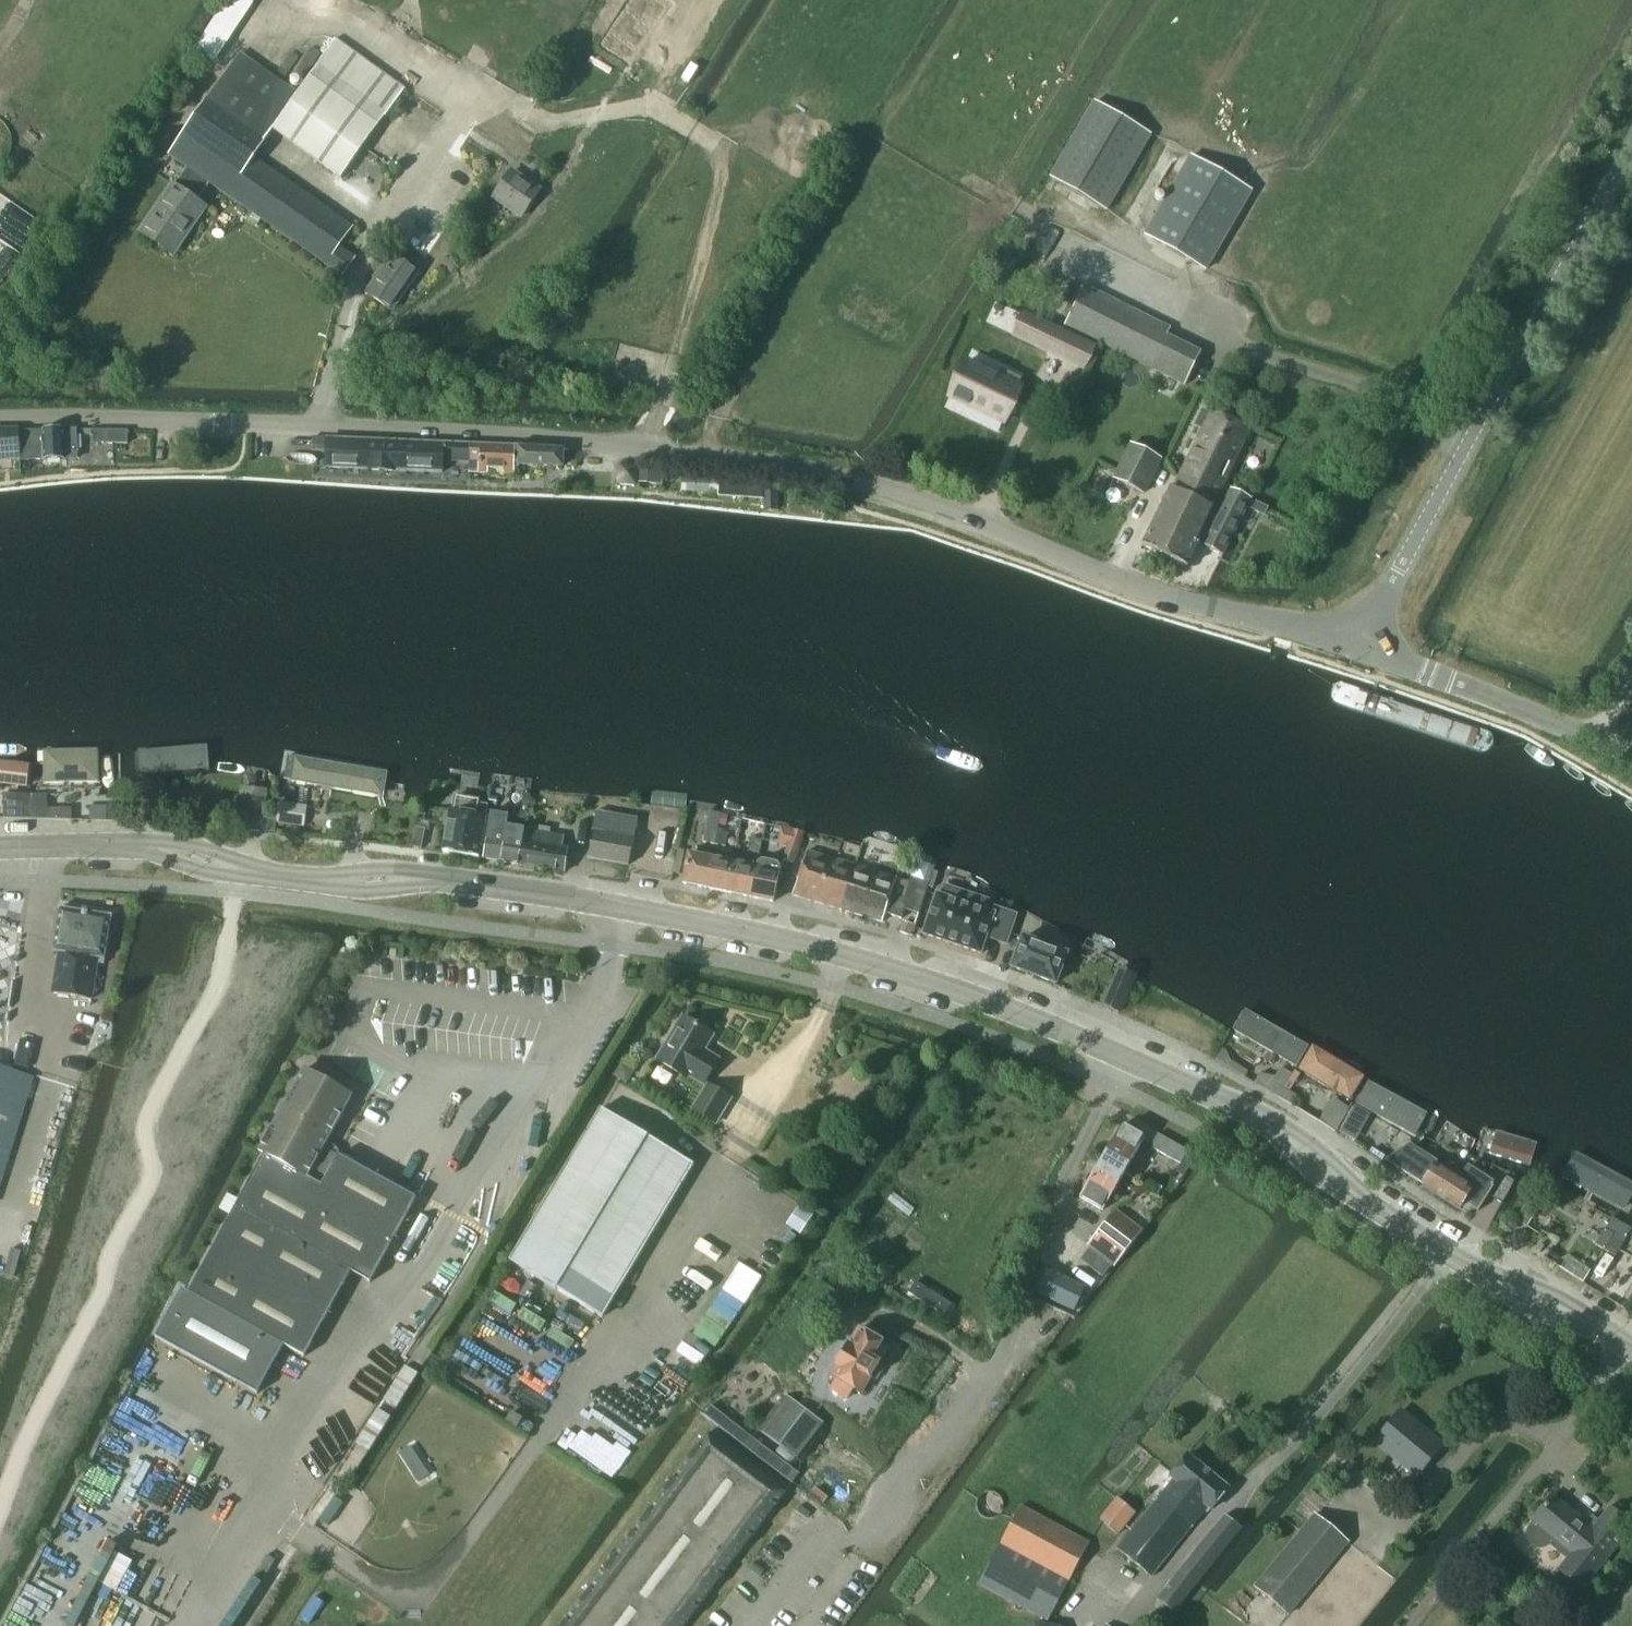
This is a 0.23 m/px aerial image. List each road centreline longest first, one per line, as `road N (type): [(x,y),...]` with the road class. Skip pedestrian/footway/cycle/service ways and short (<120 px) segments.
road 1 (tertiary): [(0,419),(454,431),(854,477),(941,502),(1118,579),(1355,646)]
road 2 (secondary): [(1265,1119),(1043,1022),(840,955),(449,882)]
road 3 (unclassified): [(1398,571),(1631,146)]
road 4 (tertiary): [(1631,757),(1355,646)]
road 5 (track): [(1213,308),(1235,330),(1405,404),(1477,426)]
road 6 (track): [(1118,579),(1206,394)]
road 7 (secondary): [(1623,1344),(1559,1294),(1464,1266)]
road 8 (secondary): [(1464,1266),(1534,1315),(1623,1344)]
road 9 (secondary): [(265,877),(205,847),(157,838),(125,847)]
road 10 (track): [(147,469),(0,482)]
road 11 (secondary): [(125,847),(205,876),(265,877)]
road 12 (secondary): [(449,882),(402,867),(344,871),(313,883)]
road 13 (secondary): [(1369,1208),(1319,1147),(1265,1119)]
road 14 (secondary): [(1265,1119),(1315,1179),(1369,1208)]
road 15 (secondary): [(313,883),(351,893),(449,882)]
road 16 (secondary): [(125,847),(0,851)]

